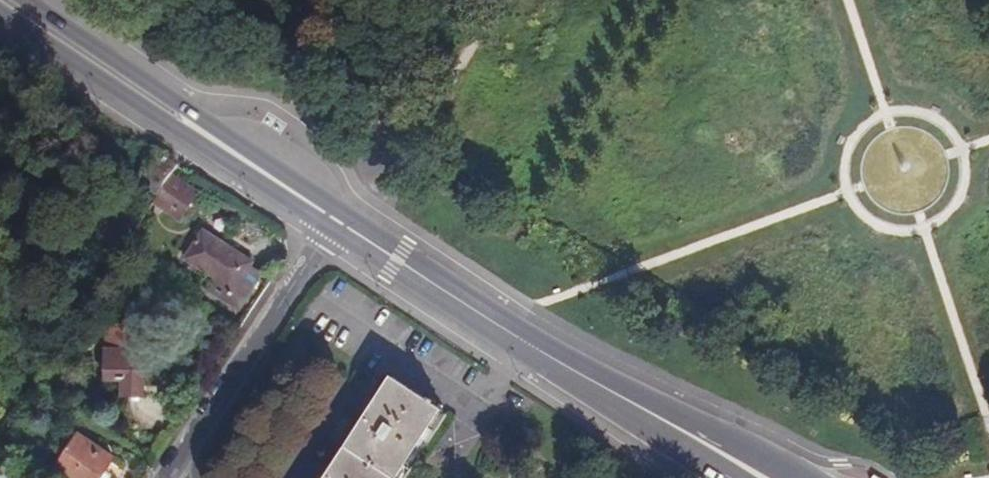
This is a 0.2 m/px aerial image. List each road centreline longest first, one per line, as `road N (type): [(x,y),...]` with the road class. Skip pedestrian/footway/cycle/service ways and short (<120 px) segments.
road 1 (secondary): [(684,435),(330,217)]
road 2 (secondary): [(330,217),(10,0)]
road 3 (residential): [(330,217),(166,477)]
road 4 (secondary): [(797,477),(684,435)]

